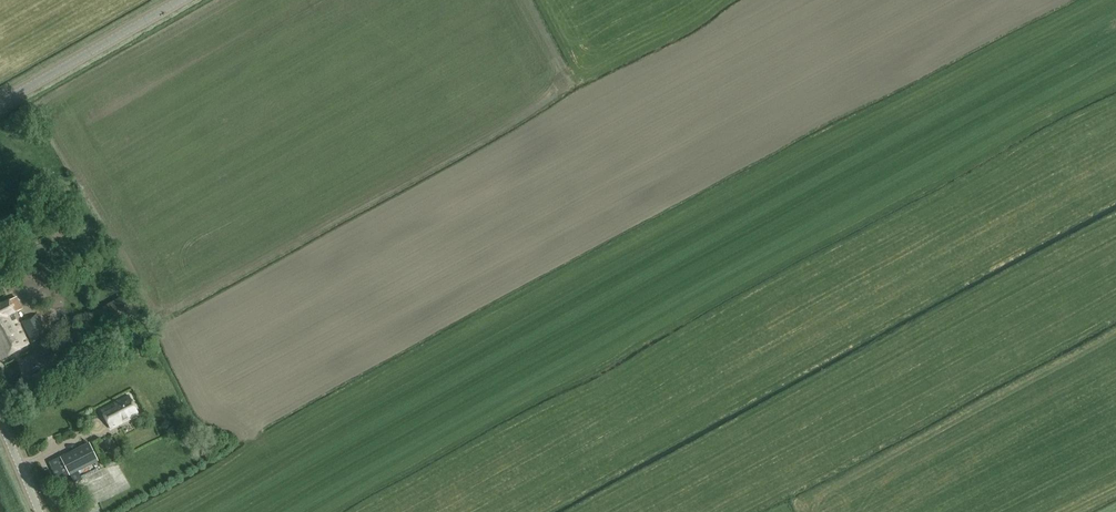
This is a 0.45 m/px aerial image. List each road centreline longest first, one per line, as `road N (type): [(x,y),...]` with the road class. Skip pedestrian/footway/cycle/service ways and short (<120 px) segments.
road 1 (tertiary): [(0,104),(186,0)]

